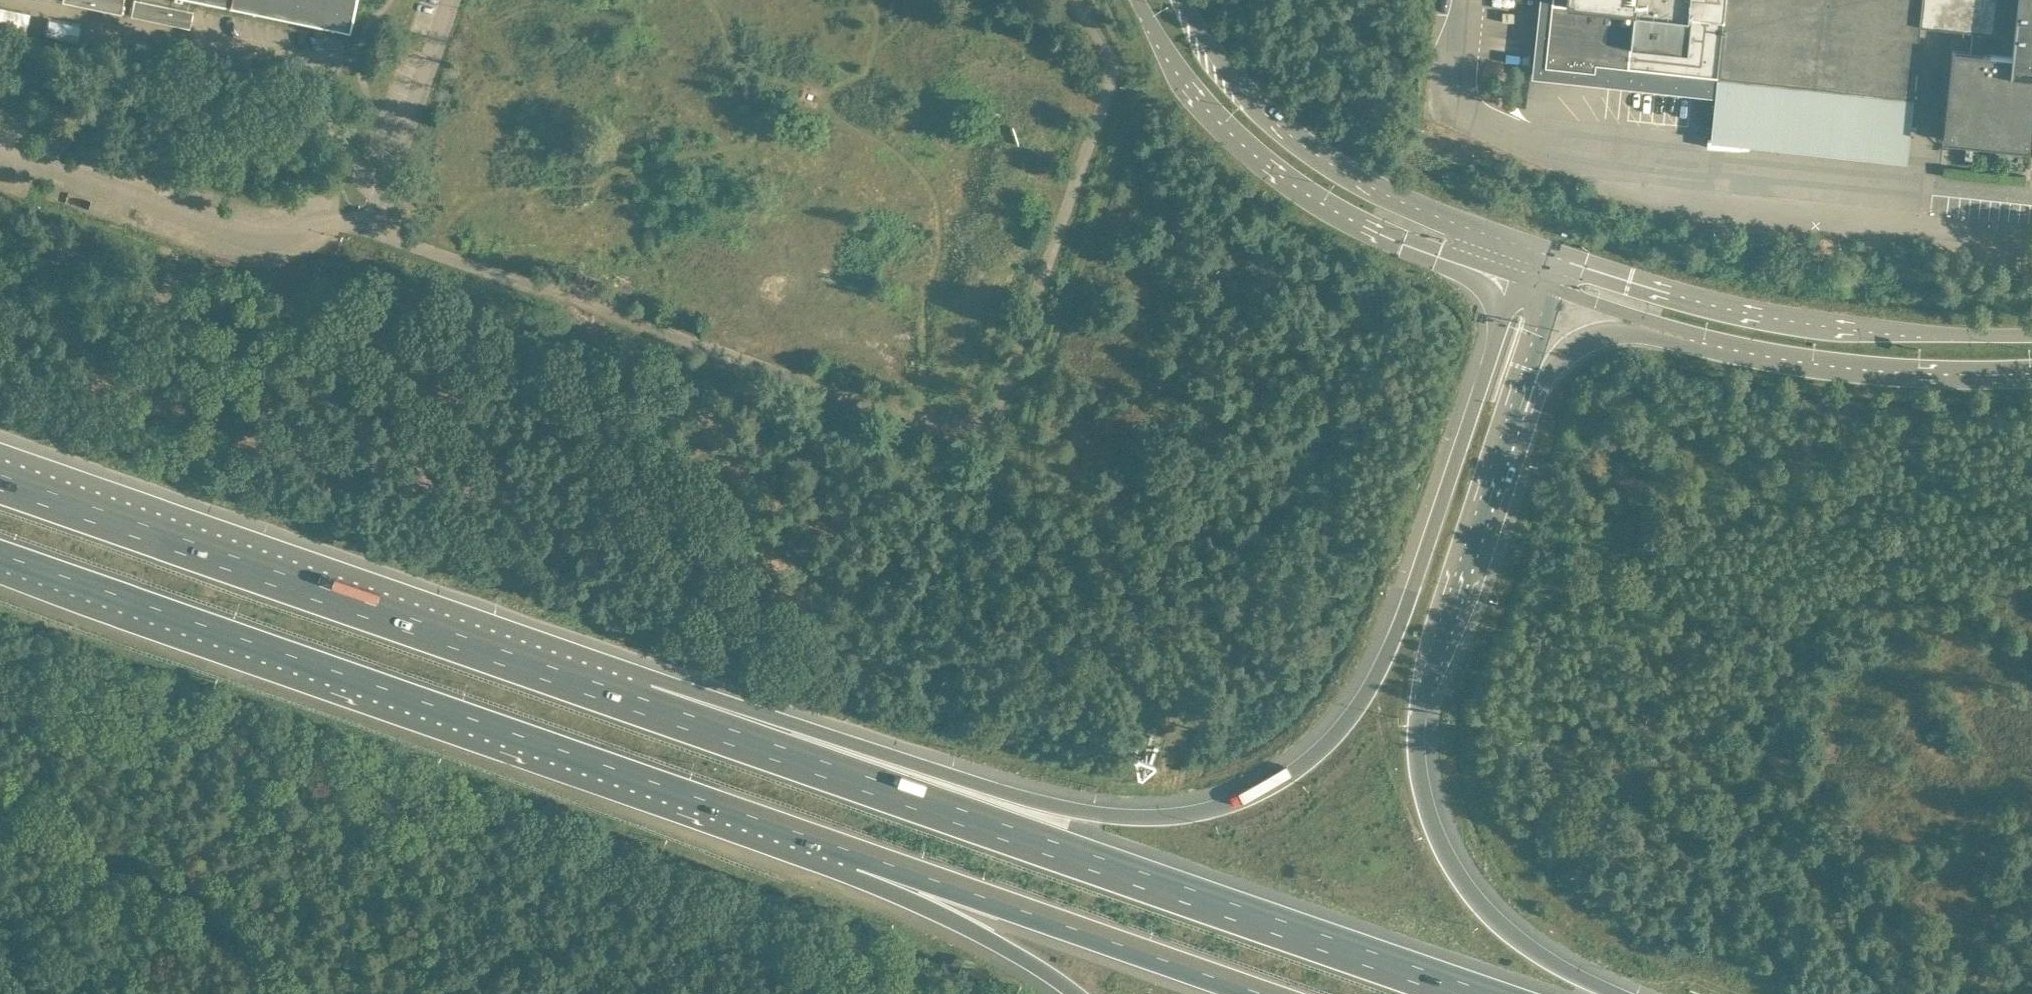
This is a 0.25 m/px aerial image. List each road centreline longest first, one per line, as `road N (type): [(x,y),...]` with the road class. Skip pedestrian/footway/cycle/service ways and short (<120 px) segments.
road 1 (motorway): [(1519,278),(1383,665),(1327,746),(1250,798),(1159,817),(1069,810),(884,753),(641,703)]
road 2 (unclassified): [(1073,0),(1107,57),(1111,96),(990,436),(971,441),(485,277)]
road 3 (motorway): [(0,553),(862,853)]
road 4 (motorway): [(1475,993),(641,703)]
road 5 (motorway): [(1616,993),(1542,956),(1496,921),(1443,847),(1422,777),(1419,721),(1432,657),(1519,386)]
road 6 (motorway): [(641,703),(0,481)]
road 7 (secondary): [(2031,334),(1877,327),(1771,310),(1546,249)]
road 8 (secondary): [(1138,0),(1198,91),(1286,168),(1404,236),(1519,278)]
road 9 (secondary): [(1546,249),(1351,167),(1265,104),(1184,0)]
road 10 (motorway): [(862,853),(1265,993)]
road 11 (secondary): [(1653,322),(1816,355),(2031,366)]
road 12 (track): [(285,993),(187,891),(0,826)]
road 13 (motorway): [(862,853),(1078,993)]
road 14 (motorway): [(1519,386),(1576,346),(1653,322)]
road 15 (unclassified): [(350,226),(485,277)]

